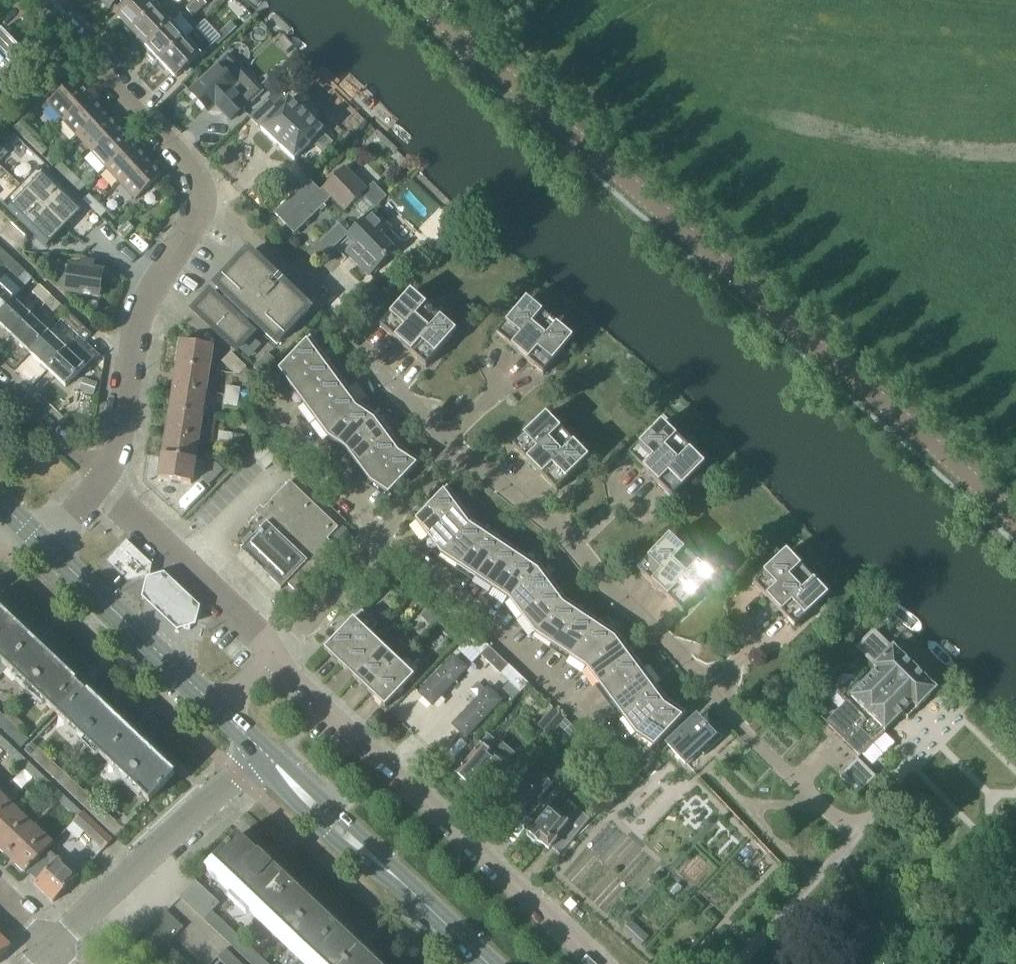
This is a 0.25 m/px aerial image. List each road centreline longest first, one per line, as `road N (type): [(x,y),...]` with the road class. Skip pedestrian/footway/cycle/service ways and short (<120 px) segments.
road 1 (tertiary): [(1015,524),(416,0)]
road 2 (residential): [(101,476),(117,458),(151,291),(201,201),(193,172),(34,0)]
road 3 (residential): [(600,963),(275,656)]
road 4 (residential): [(732,720),(575,549),(456,455)]
road 5 (secondary): [(484,963),(260,752)]
road 6 (residential): [(260,752),(47,944)]
road 7 (residential): [(275,656),(456,455)]
road 8 (residential): [(275,656),(101,476)]
road 9 (secondary): [(211,706),(38,542)]
road 10 (residential): [(456,455),(332,318)]
road 11 (residential): [(101,476),(0,379)]

